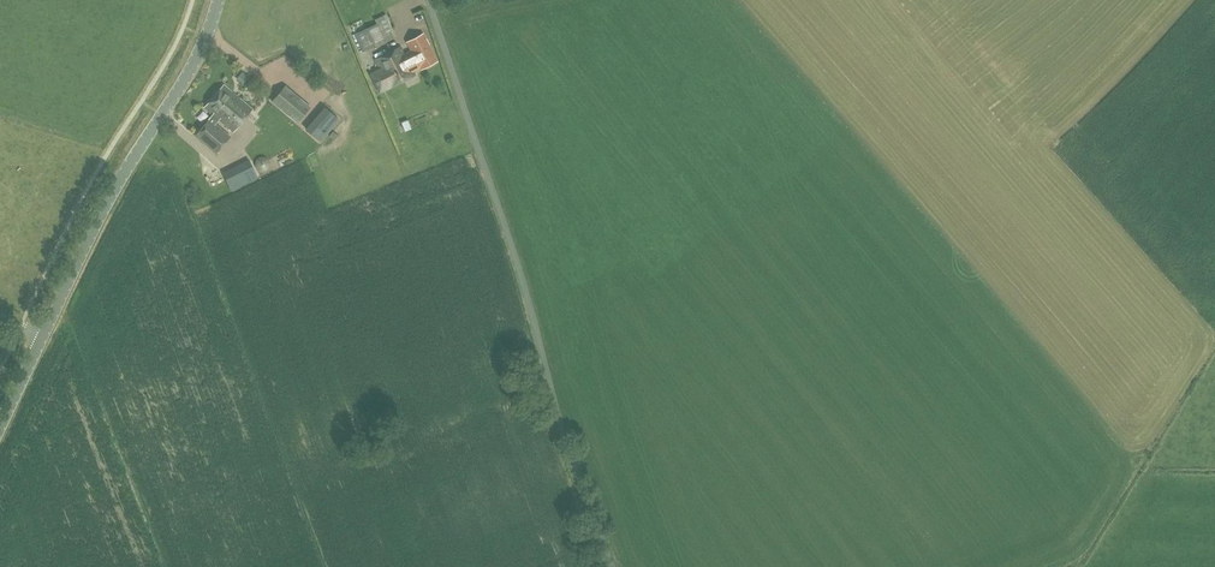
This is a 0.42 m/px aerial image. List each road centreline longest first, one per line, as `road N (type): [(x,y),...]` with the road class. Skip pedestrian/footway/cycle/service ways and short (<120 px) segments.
road 1 (tertiary): [(0,427),(122,175),(193,61),(218,0)]

